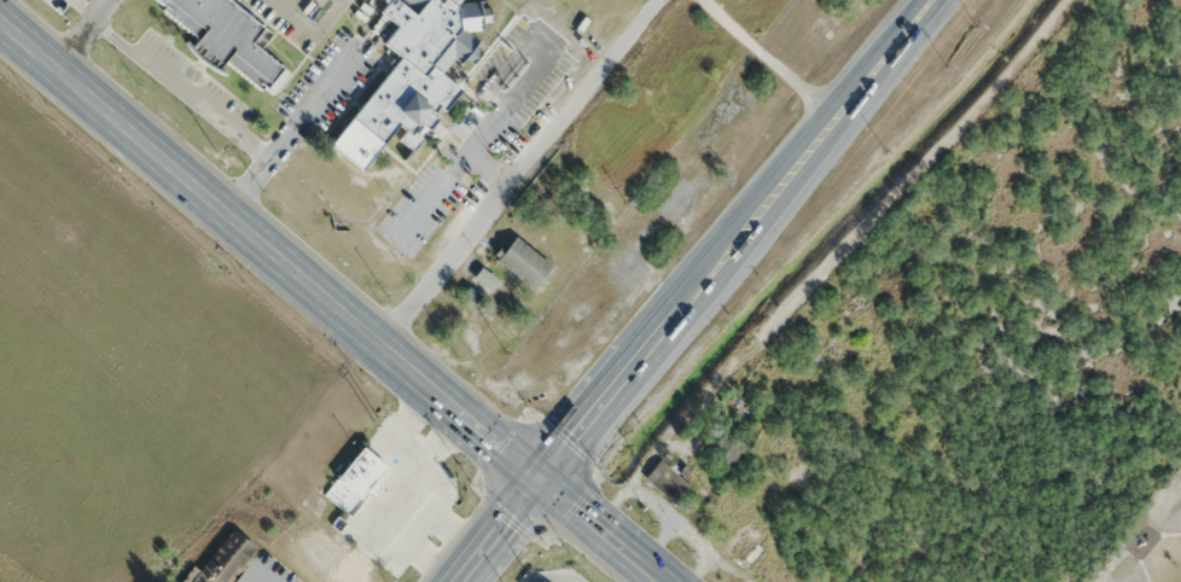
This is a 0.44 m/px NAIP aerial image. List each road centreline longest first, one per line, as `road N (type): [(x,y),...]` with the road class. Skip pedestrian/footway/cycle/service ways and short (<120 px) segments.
road 1 (primary): [(0,24),(660,581)]
road 2 (tertiary): [(536,479),(937,0)]
road 3 (residential): [(659,0),(377,345)]
road 4 (primary): [(456,581),(536,479)]

